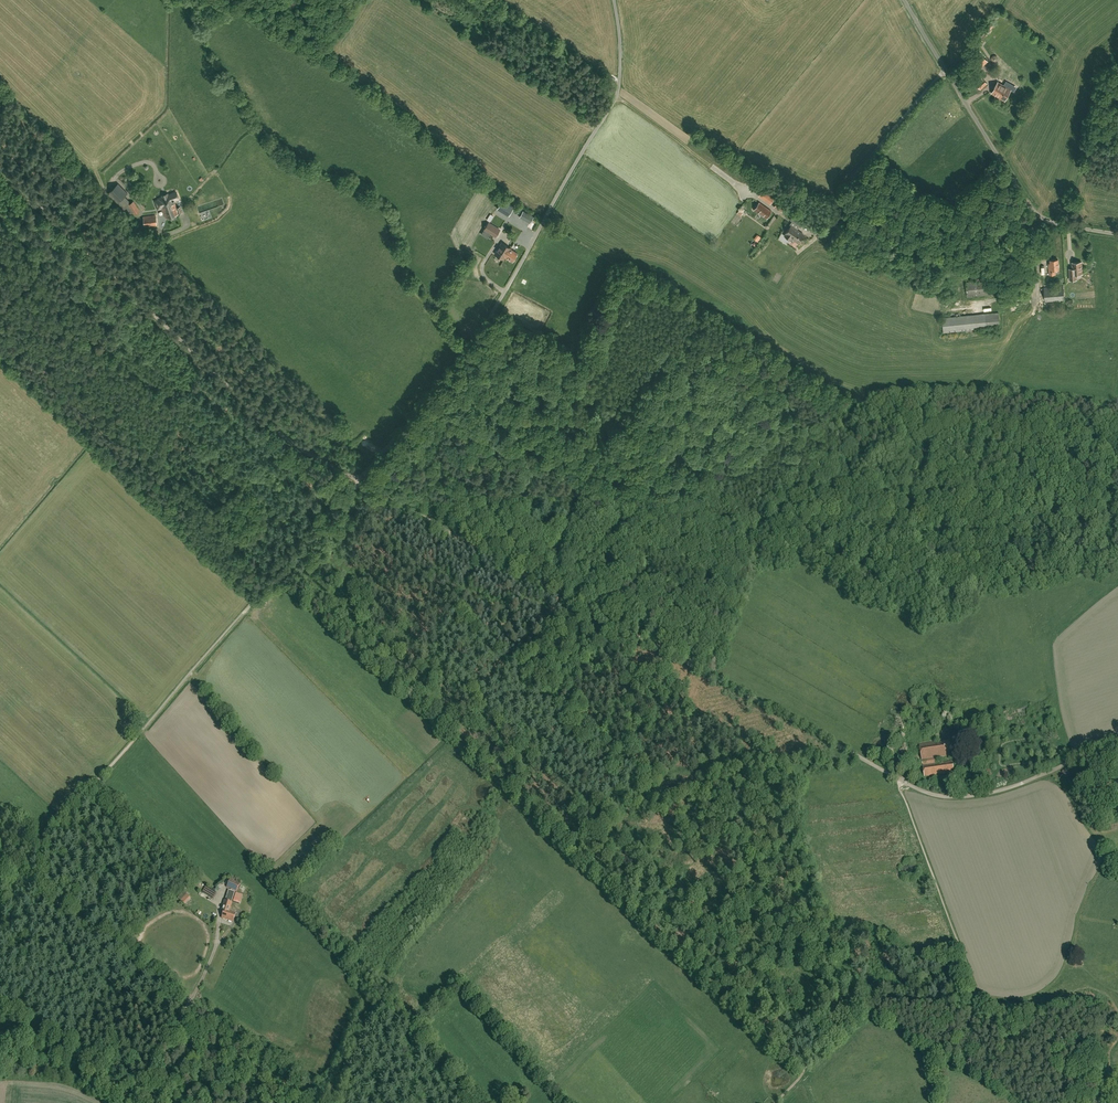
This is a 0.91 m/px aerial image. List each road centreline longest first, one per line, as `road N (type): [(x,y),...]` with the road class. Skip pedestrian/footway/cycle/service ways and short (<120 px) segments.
road 1 (track): [(900,779),(361,482)]
road 2 (unclassified): [(361,482),(475,343),(617,96),(614,0)]
road 3 (track): [(361,482),(278,433),(0,166)]
road 4 (unclassified): [(328,1102),(55,902),(0,876)]
road 5 (unclassified): [(1117,234),(1050,222),(1028,206),(904,0)]
road 6 (track): [(617,96),(740,185),(840,203)]
road 7 (track): [(1117,743),(984,793),(936,794),(900,779)]
road 8 (track): [(220,899),(218,943),(139,1102)]
road 9 (track): [(840,203),(945,72)]

